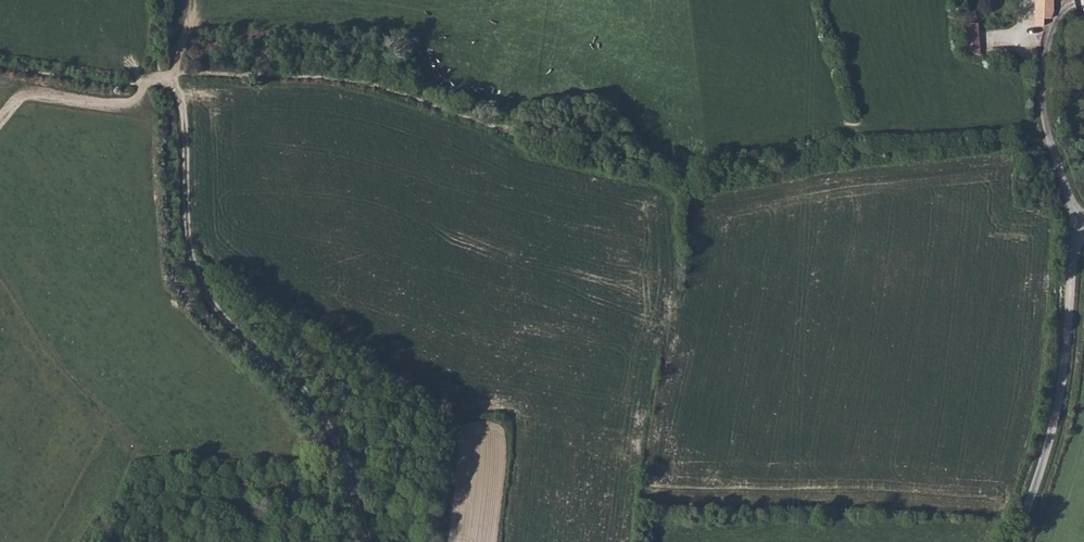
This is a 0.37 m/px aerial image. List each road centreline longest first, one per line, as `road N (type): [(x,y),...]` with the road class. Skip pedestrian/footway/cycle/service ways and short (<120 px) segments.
road 1 (track): [(369,541),(338,448),(314,408),(210,300),(192,265),(182,100),(170,78)]
road 2 (unclassified): [(1014,541),(1058,395),(1080,229)]
road 3 (unclassified): [(1080,229),(1043,137),(1040,83),(1050,34)]
road 4 (track): [(147,80),(131,102),(36,92),(0,117)]

